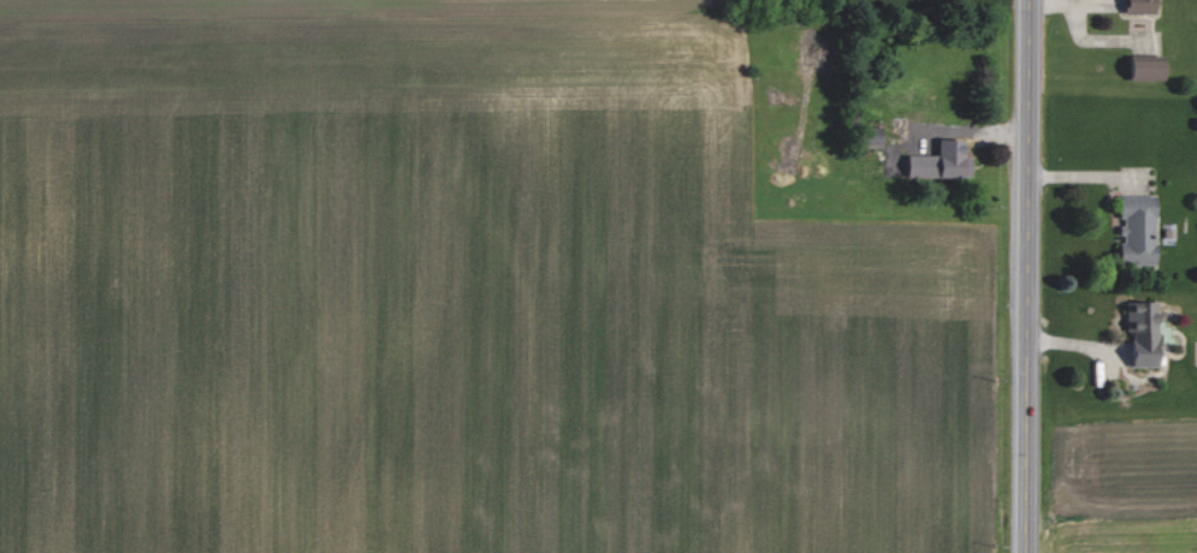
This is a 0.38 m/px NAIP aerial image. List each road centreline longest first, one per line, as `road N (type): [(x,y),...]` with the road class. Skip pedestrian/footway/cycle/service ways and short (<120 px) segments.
road 1 (primary): [(1027,552),(1030,0)]

